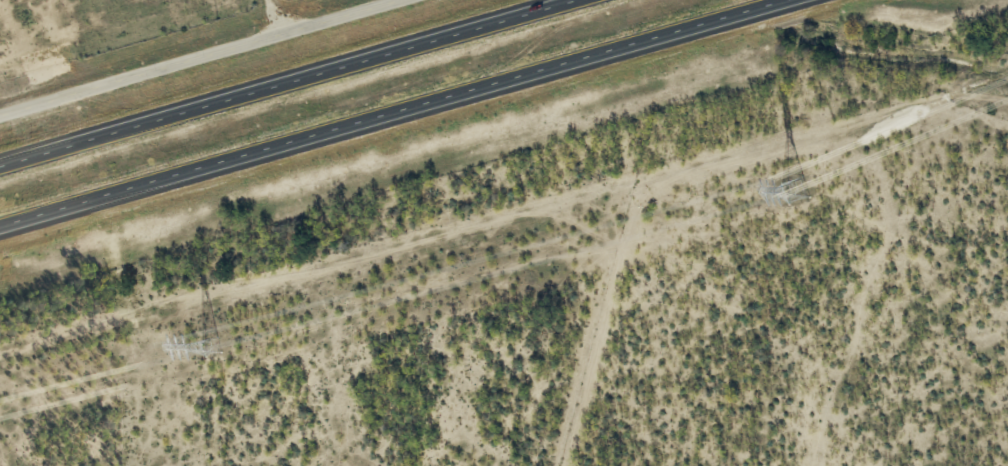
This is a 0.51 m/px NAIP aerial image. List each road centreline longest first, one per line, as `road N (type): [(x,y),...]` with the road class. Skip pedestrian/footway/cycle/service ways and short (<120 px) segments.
road 1 (motorway): [(0,230),(802,0)]
road 2 (motorway): [(567,0),(0,162)]
road 3 (tertiary): [(0,118),(419,0)]

